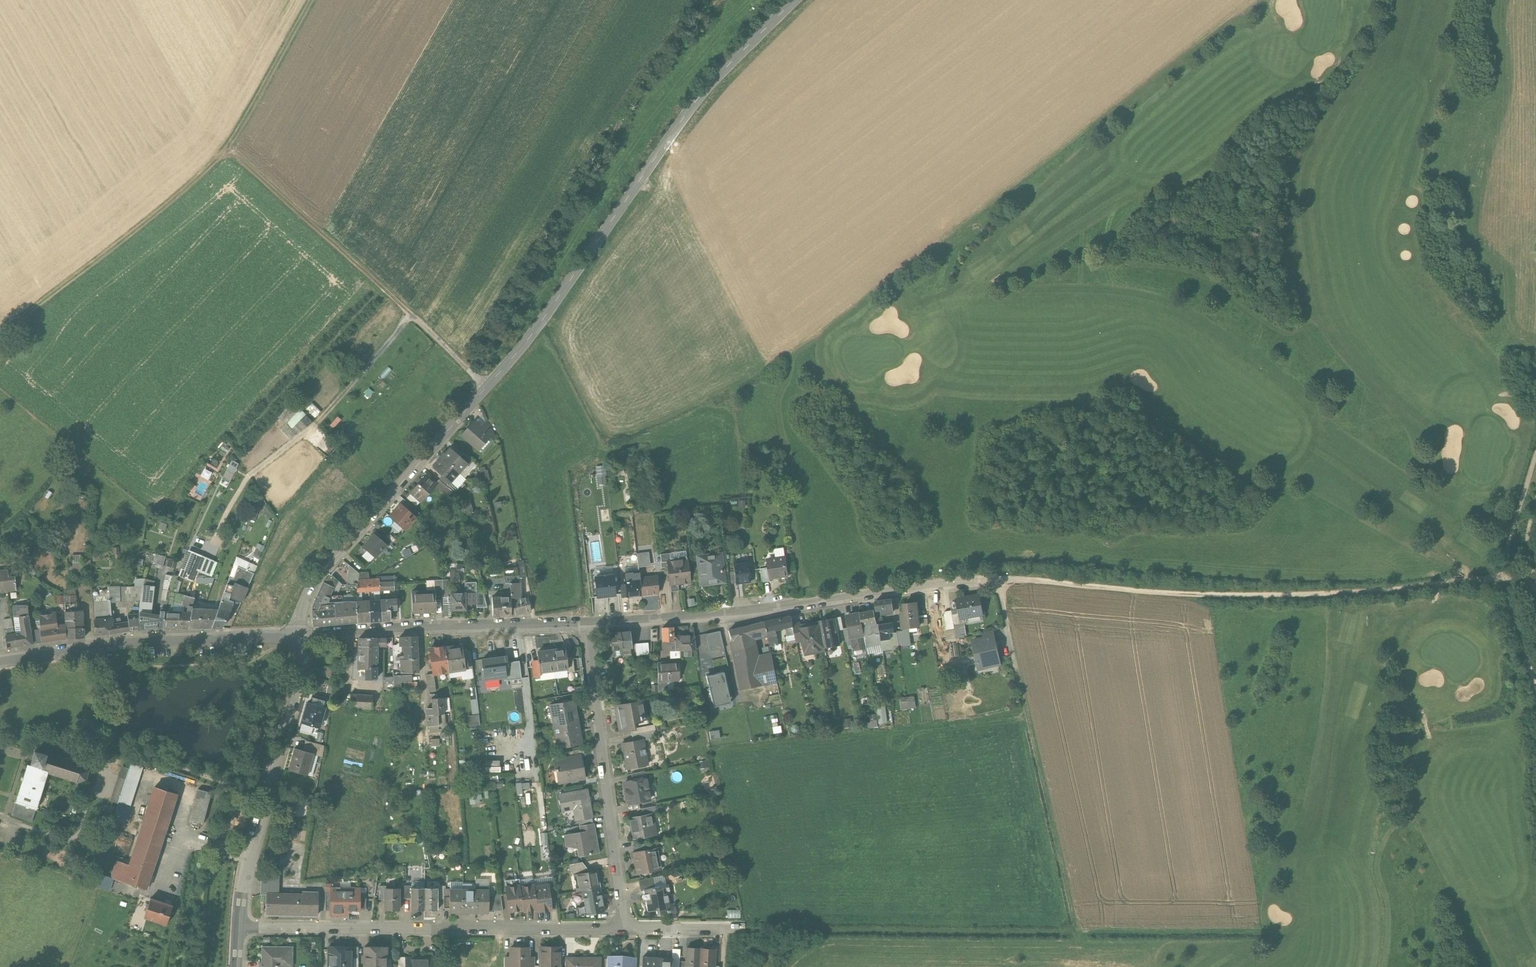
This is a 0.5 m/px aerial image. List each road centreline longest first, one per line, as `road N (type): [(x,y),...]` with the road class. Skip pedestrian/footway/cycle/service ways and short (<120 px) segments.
road 1 (tertiary): [(300,637),(304,605),(329,563),(530,338),(698,99),(794,0)]
road 2 (track): [(996,580),(1076,933),(742,929)]
road 3 (track): [(996,580),(1285,598),(1502,575)]
road 4 (residential): [(585,625),(996,580)]
road 5 (track): [(314,0),(230,150),(407,313)]
road 6 (residential): [(239,928),(625,930)]
road 7 (residential): [(625,930),(585,625)]
road 8 (tertiary): [(0,660),(150,641),(300,637)]
road 9 (tertiary): [(239,928),(252,837),(299,679),(300,637)]
road 10 (track): [(230,150),(0,337)]
road 11 (residential): [(300,637),(585,625)]
road 12 (track): [(1535,703),(1502,575)]
road 13 (track): [(1502,575),(1535,455)]

